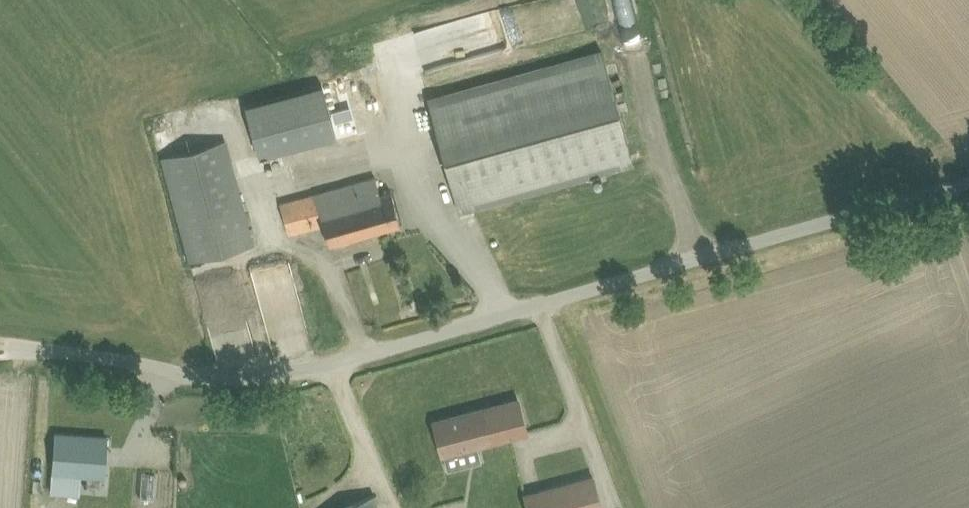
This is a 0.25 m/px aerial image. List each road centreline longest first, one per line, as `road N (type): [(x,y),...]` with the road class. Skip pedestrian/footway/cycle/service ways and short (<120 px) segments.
road 1 (unclassified): [(33,348),(206,374),(300,372),(968,179)]
road 2 (track): [(935,189),(789,0)]

